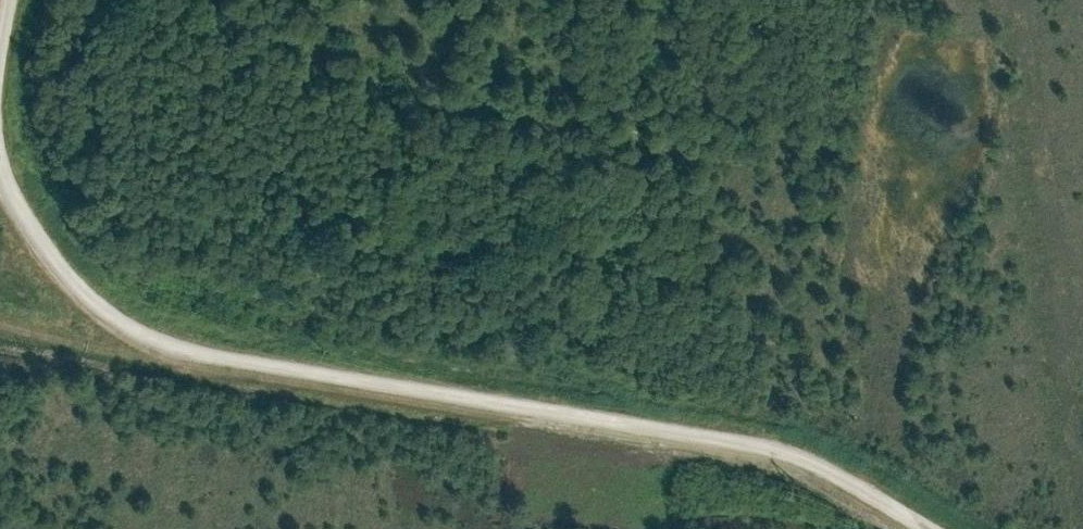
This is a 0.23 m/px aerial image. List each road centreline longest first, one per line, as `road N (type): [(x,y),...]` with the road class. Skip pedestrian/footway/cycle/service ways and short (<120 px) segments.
road 1 (track): [(17,0),(3,81),(15,190),(75,284),(116,315),(245,366),(780,450),(933,528)]
road 2 (track): [(221,358),(141,349),(0,315)]

